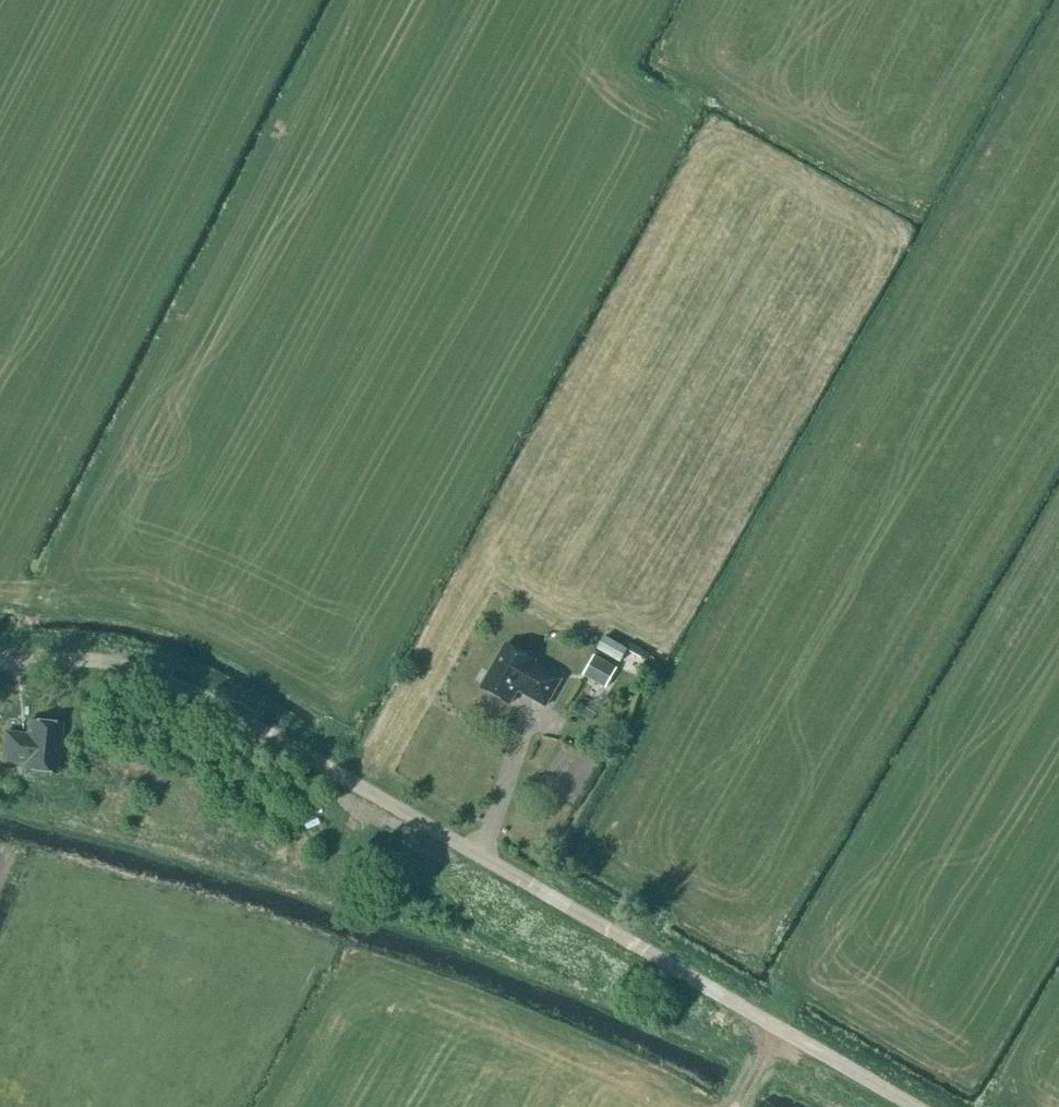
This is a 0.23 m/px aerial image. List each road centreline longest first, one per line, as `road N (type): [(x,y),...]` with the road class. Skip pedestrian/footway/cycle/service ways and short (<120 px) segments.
road 1 (unclassified): [(900,1106),(155,682),(62,667),(0,670)]

